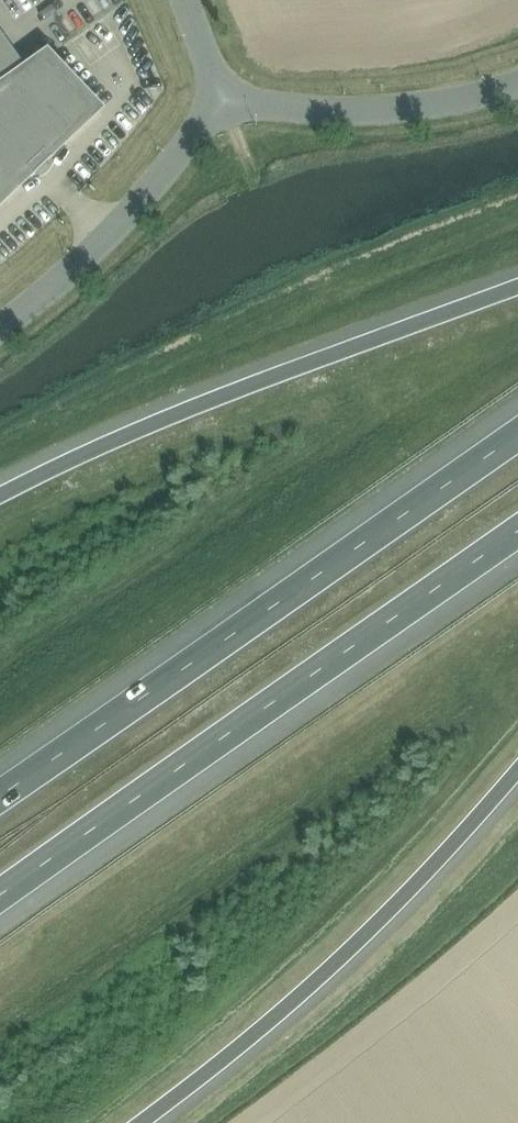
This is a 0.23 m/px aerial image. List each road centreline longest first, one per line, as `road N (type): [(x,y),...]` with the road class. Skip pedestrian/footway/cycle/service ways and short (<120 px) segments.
road 1 (motorway): [(0,896),(517,532)]
road 2 (motorway): [(517,436),(0,799)]
road 3 (motorway): [(517,288),(220,398),(0,496)]
road 4 (motorway): [(143,1122),(353,947),(517,771)]
road 5 (unclassified): [(0,328),(106,237),(222,97)]
road 6 (unclassified): [(222,97),(356,112),(452,102),(517,85)]

